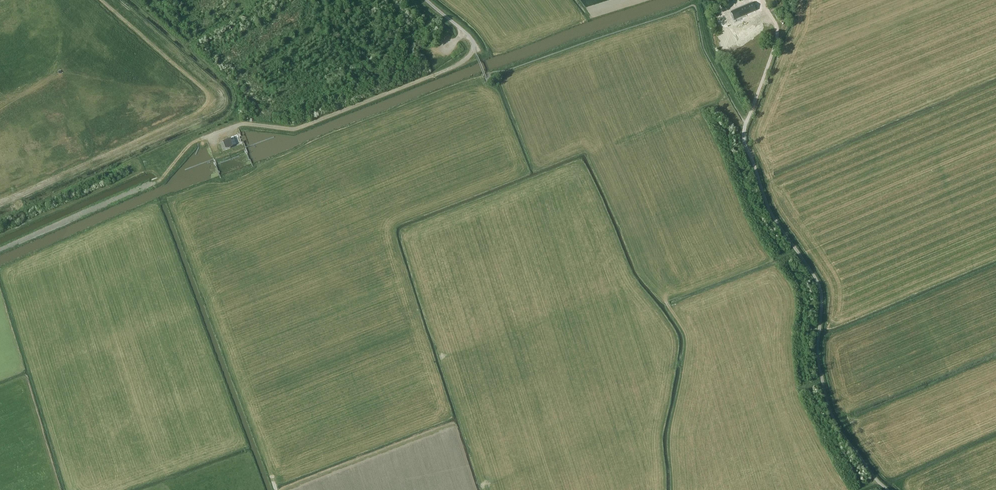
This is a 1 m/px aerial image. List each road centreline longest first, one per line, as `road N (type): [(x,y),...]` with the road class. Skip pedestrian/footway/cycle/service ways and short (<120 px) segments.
road 1 (unclassified): [(889,489),(833,420),(819,355),(820,289),(768,206),(745,126)]
road 2 (track): [(103,0),(203,89),(207,104),(0,200)]
road 3 (track): [(0,250),(163,178),(206,137)]

